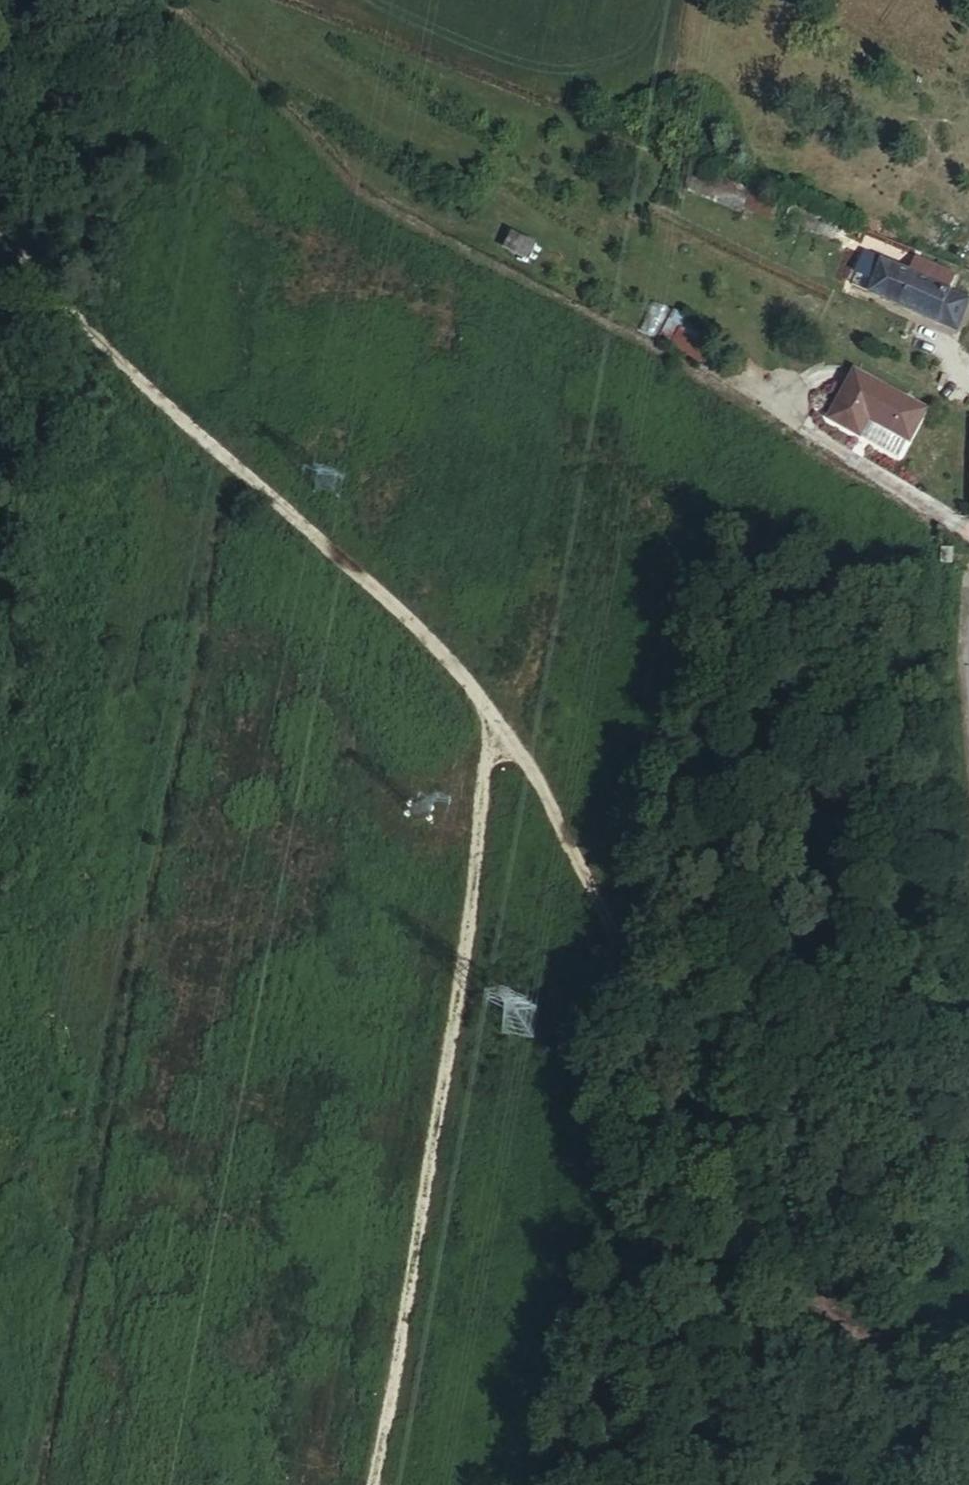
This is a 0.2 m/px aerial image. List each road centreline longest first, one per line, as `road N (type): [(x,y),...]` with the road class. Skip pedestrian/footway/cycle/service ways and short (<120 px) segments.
road 1 (track): [(0,260),(408,620),(487,707),(557,797),(717,1124),(842,1321),(893,1357),(968,1369)]

